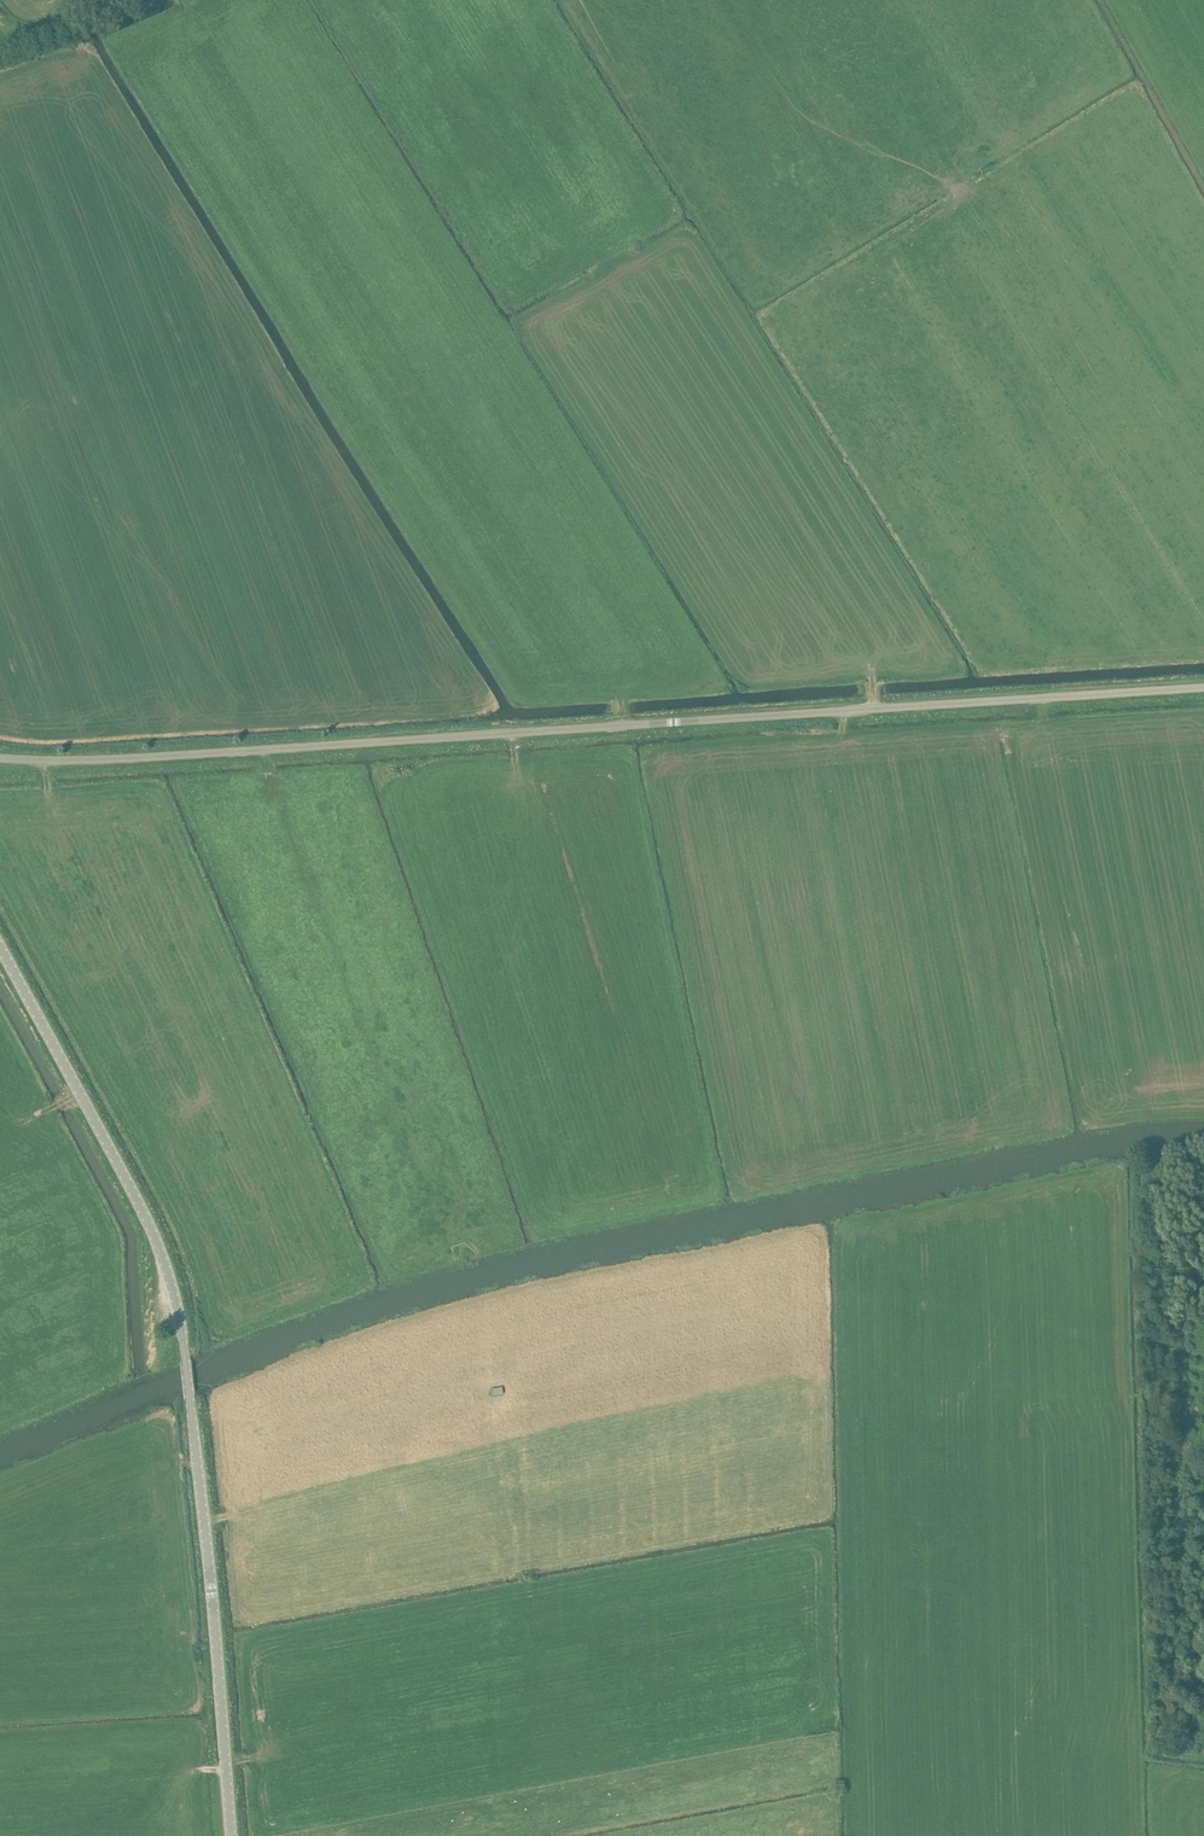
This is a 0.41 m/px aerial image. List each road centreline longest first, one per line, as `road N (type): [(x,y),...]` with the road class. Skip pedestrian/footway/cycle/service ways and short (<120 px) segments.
road 1 (unclassified): [(0,758),(245,752),(1203,687)]
road 2 (unclassified): [(231,1835),(179,1312),(147,1218),(0,946)]
road 3 (unclassified): [(0,54),(127,0)]

